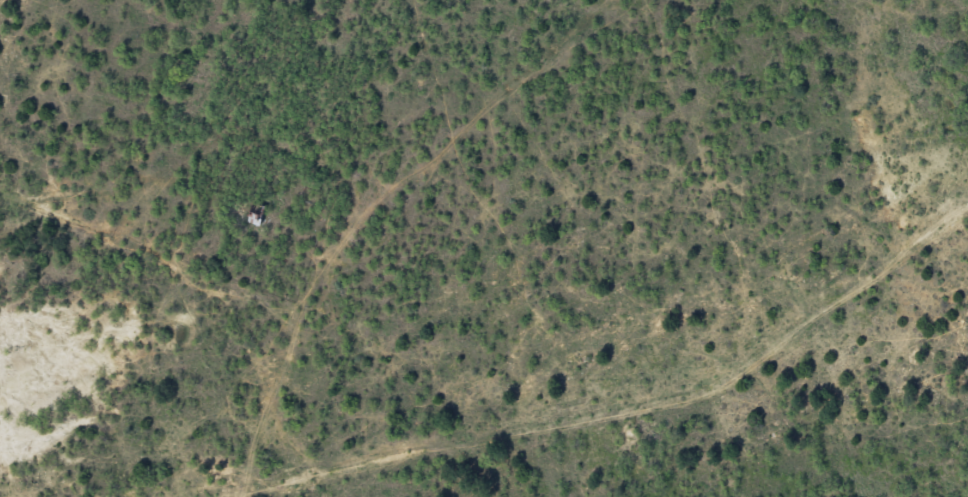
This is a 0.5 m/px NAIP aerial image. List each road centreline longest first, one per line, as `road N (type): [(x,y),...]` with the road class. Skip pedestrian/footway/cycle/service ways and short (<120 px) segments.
road 1 (residential): [(0,205),(60,213),(222,177),(344,172),(394,203),(460,172),(613,0)]
road 2 (residential): [(299,496),(324,350),(389,244),(394,203)]

